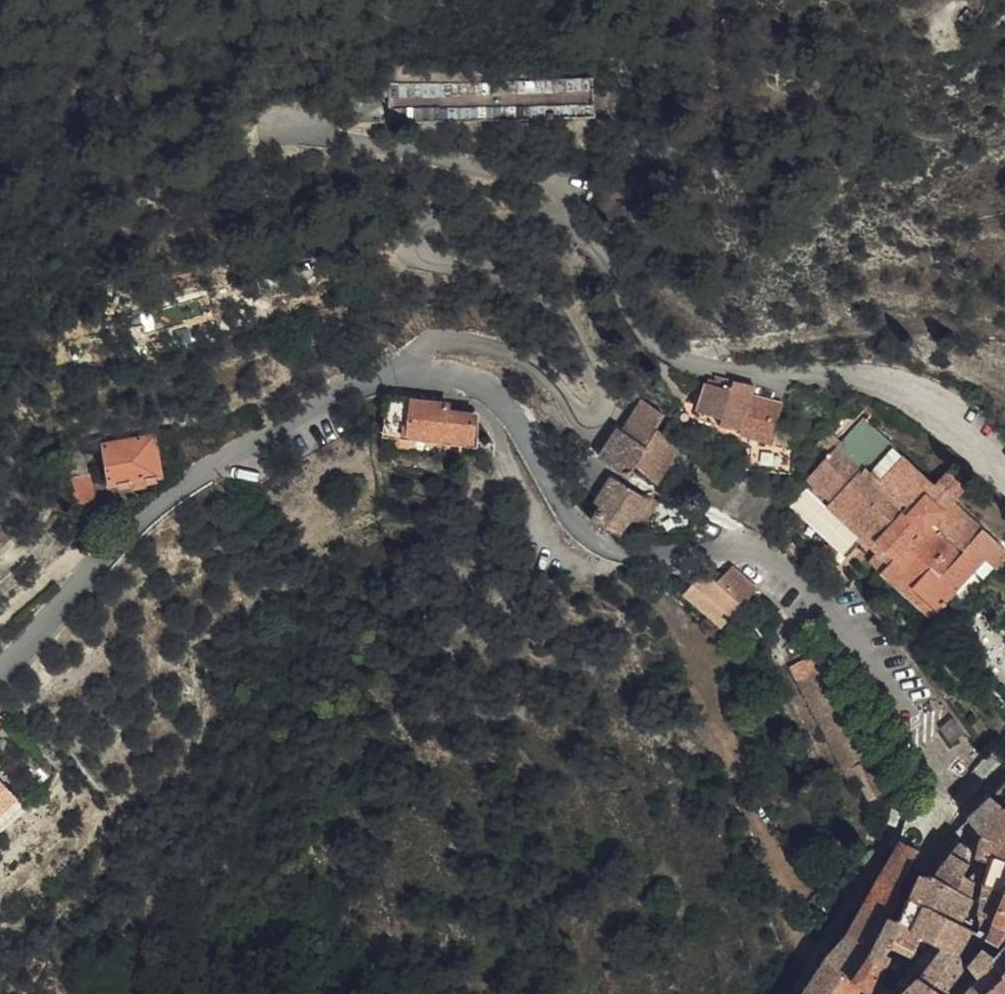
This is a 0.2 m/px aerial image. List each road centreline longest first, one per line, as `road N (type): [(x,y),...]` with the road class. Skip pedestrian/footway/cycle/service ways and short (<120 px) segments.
road 1 (unclassified): [(374,111),(305,120),(289,133),(550,181),(568,194),(562,209),(543,217),(428,232),(412,250),(427,262),(507,284),(570,322),(603,388),(607,415),(595,426),(579,420),(536,367),(498,349),(426,348),(409,372)]
road 2 (tertiary): [(0,674),(143,515),(246,448),(368,383),(409,372)]
road 3 (tertiary): [(409,372),(488,393),(526,439),(561,510),(601,546),(634,560),(742,551),(763,560)]
road 4 (track): [(1004,331),(899,324),(681,361)]

